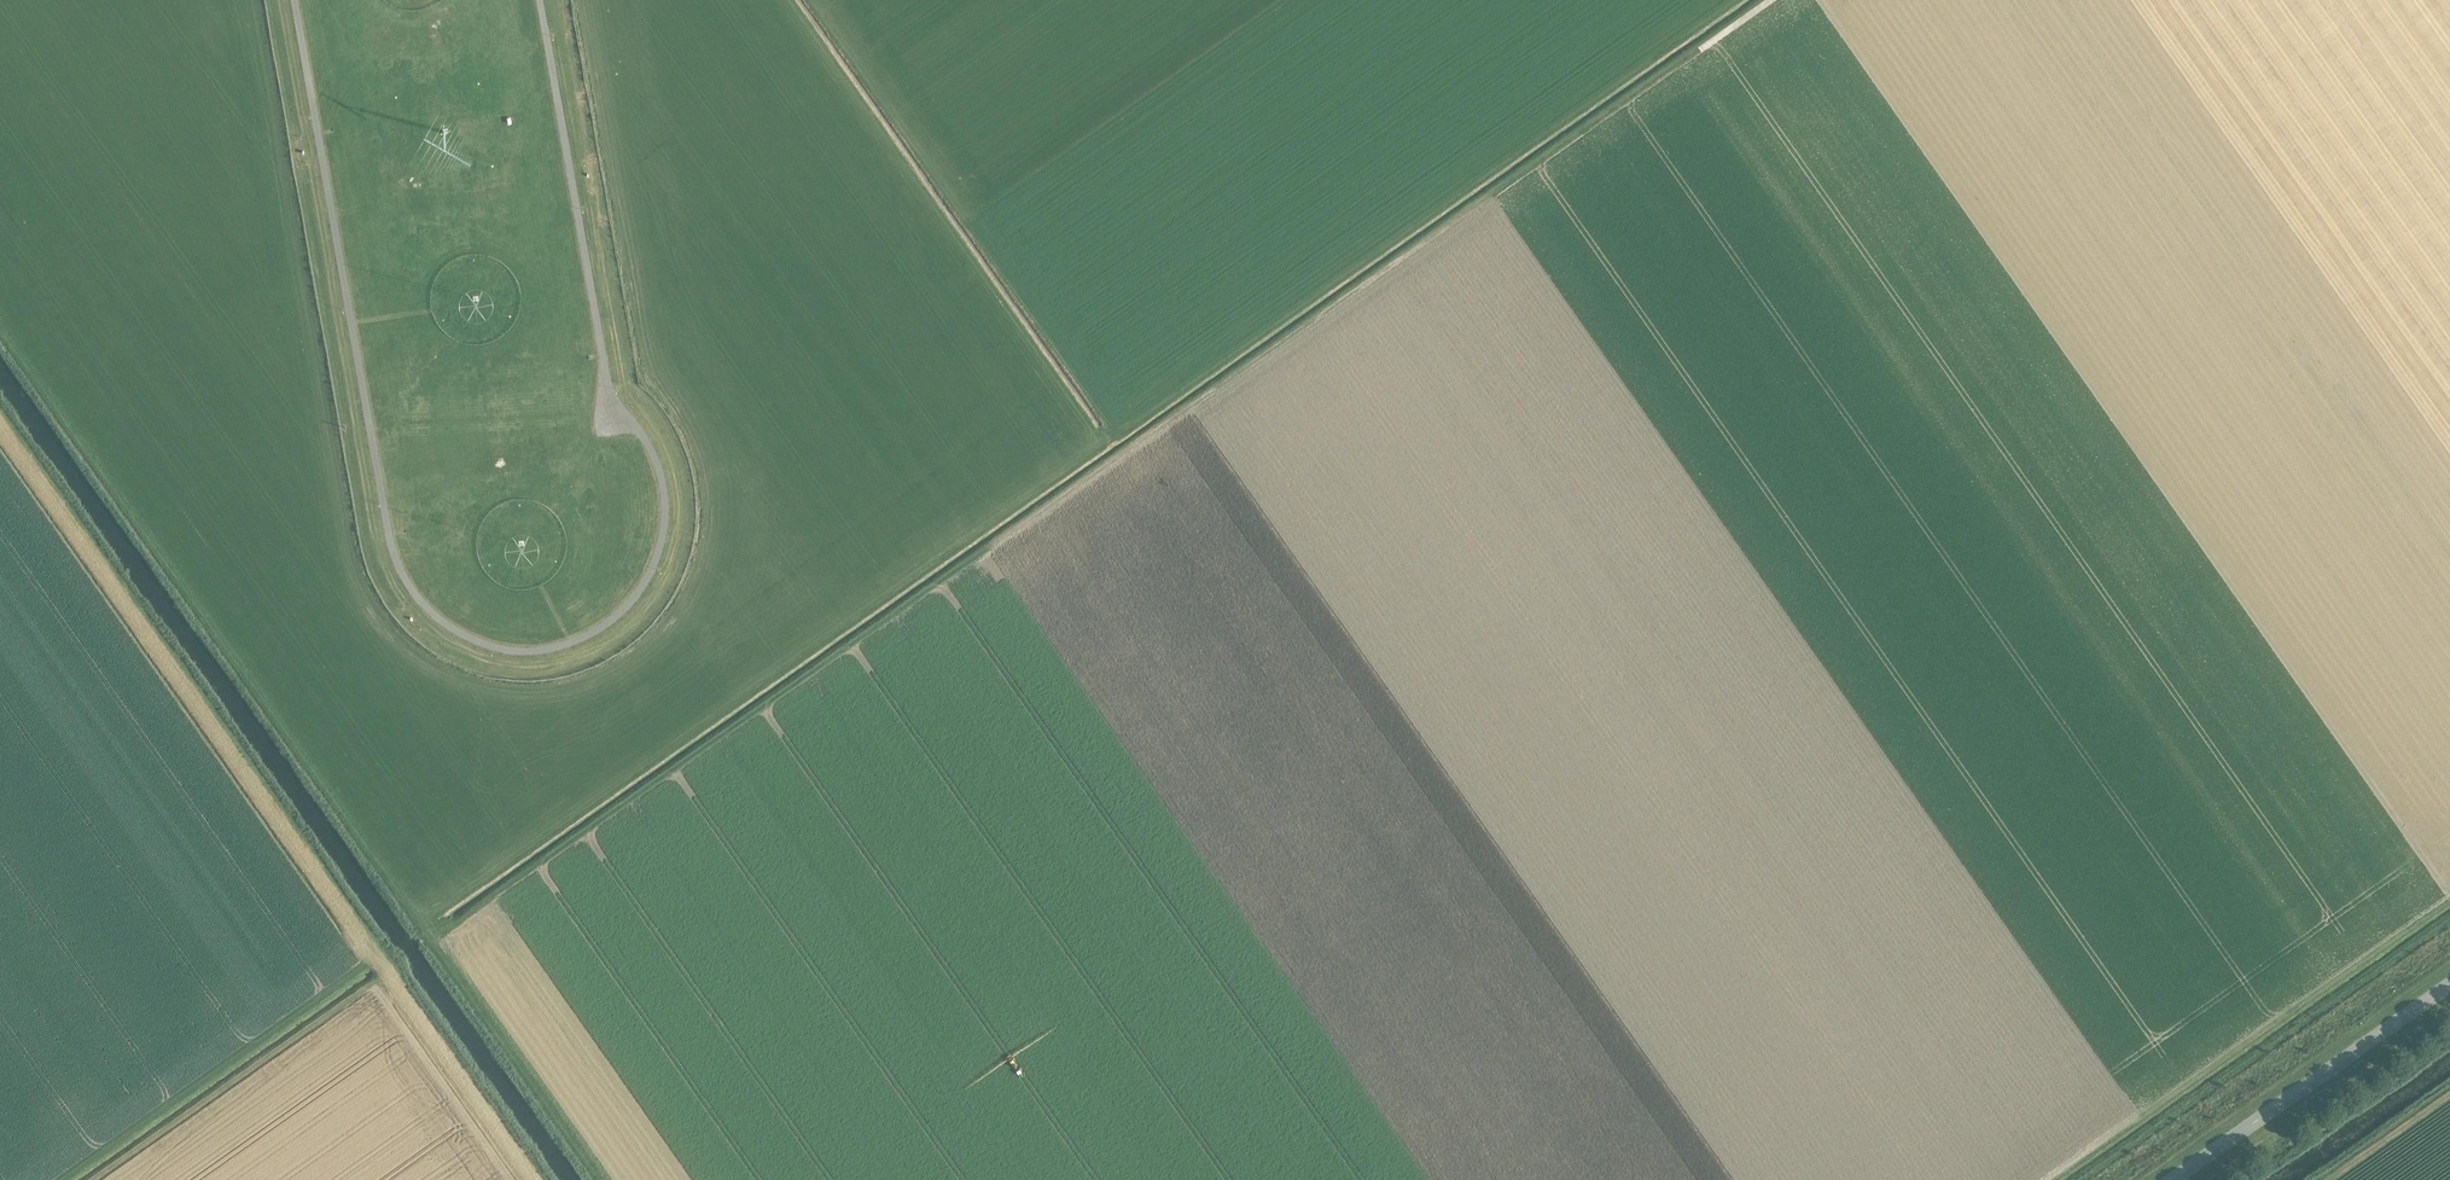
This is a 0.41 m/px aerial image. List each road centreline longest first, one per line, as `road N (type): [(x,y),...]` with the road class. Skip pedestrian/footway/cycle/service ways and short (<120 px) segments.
road 1 (unclassified): [(2175,1179),(2449,986)]

